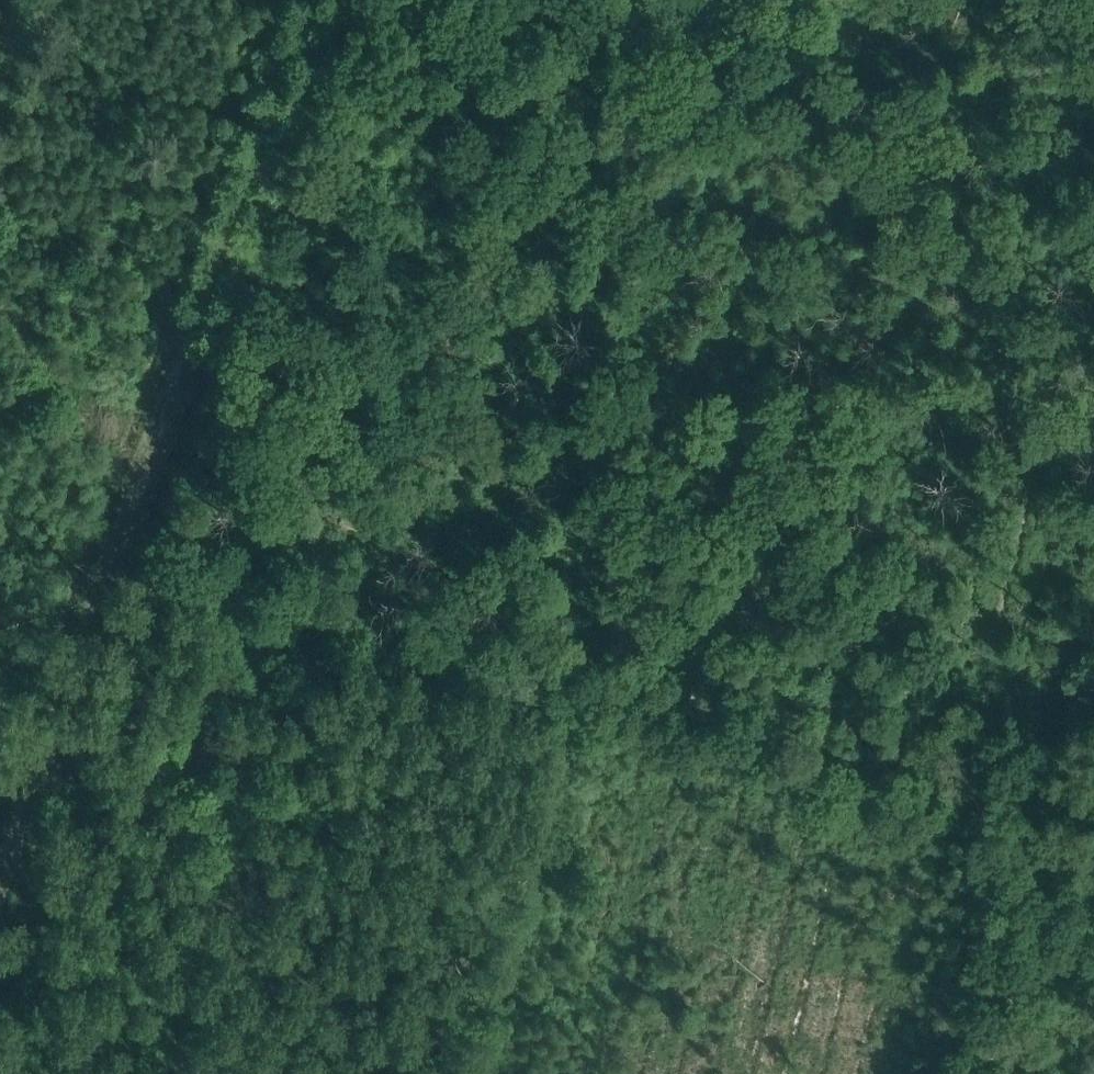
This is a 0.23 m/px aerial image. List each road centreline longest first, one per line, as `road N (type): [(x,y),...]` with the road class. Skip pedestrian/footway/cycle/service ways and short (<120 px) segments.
road 1 (track): [(0,900),(300,0)]

